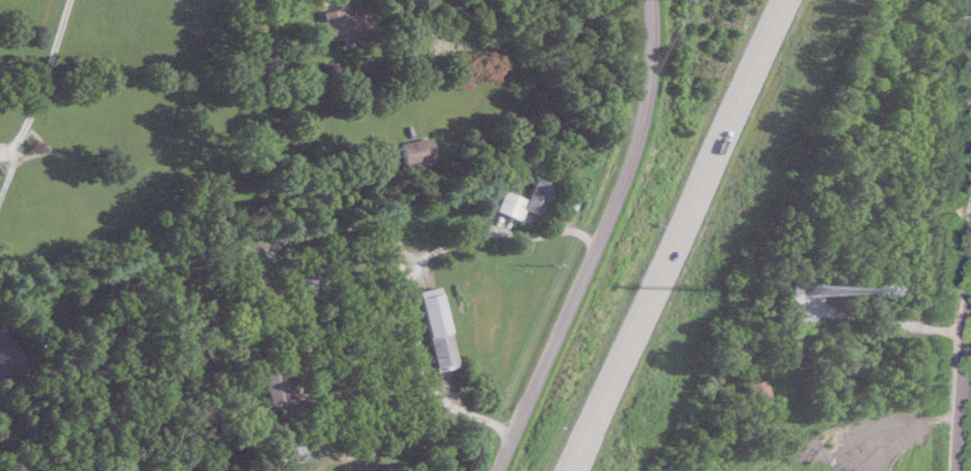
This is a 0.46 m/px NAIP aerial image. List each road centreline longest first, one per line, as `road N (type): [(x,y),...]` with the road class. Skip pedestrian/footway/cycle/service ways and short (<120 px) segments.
road 1 (trunk): [(570,470),(791,0)]
road 2 (residential): [(515,435),(637,154),(656,53),(653,0)]
road 3 (residential): [(955,470),(970,260)]

